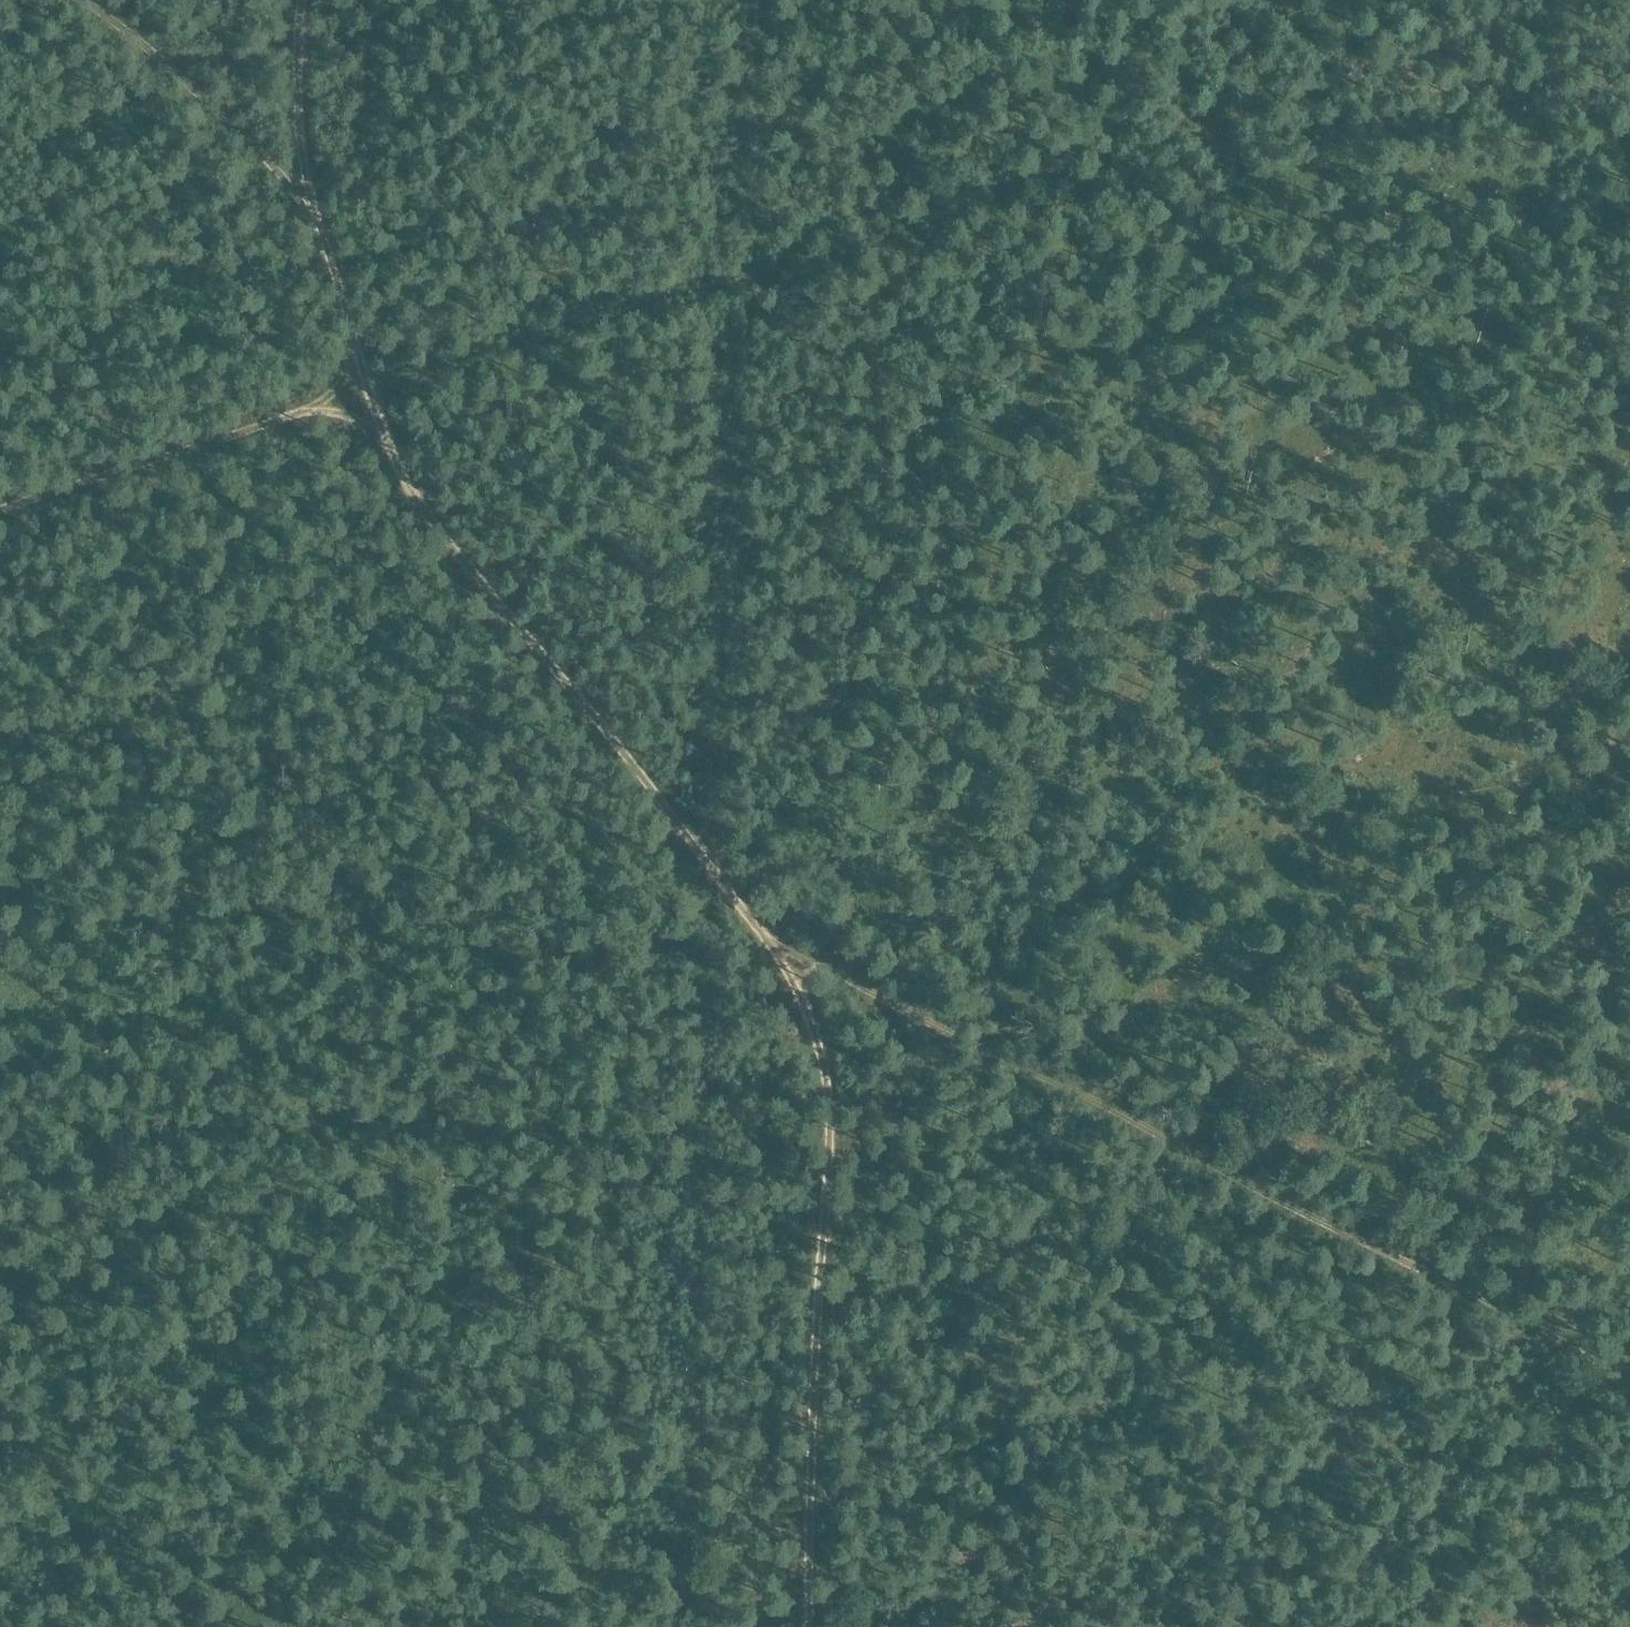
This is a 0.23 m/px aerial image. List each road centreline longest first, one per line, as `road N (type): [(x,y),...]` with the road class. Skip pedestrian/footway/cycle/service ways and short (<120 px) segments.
road 1 (track): [(300,0),(304,192),(366,396),(402,478),(735,903),(768,934),(792,972),(824,1061),(834,1149),(813,1363),(808,1626)]
road 2 (track): [(768,934),(1629,1377)]
road 3 (track): [(0,513),(366,396)]
road 4 (track): [(295,51),(187,61),(37,0)]

